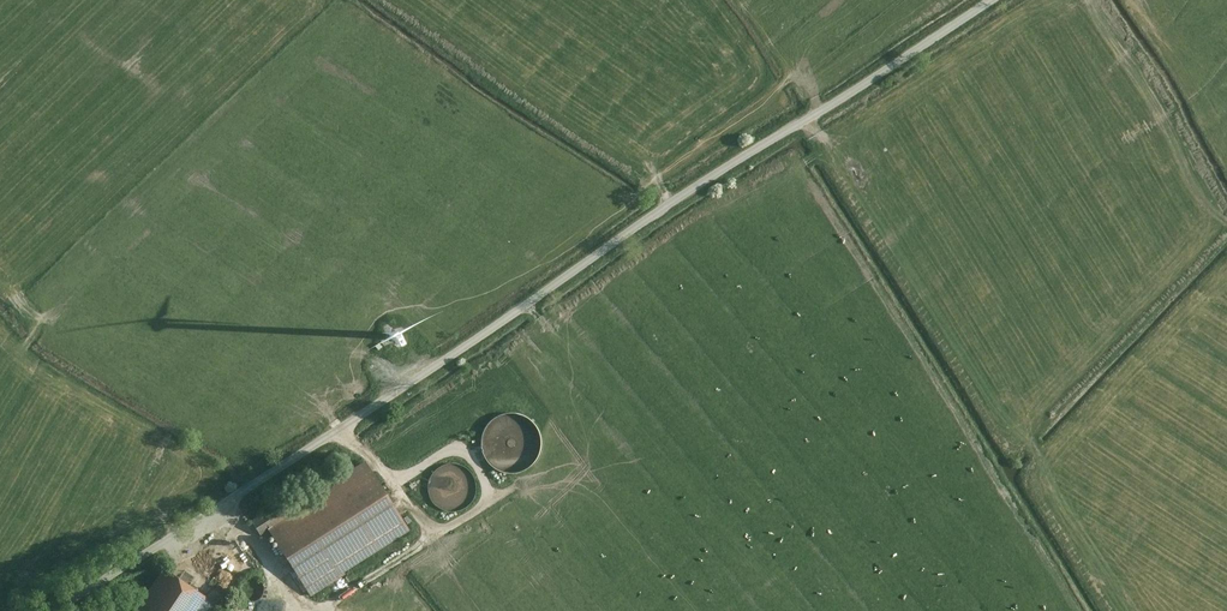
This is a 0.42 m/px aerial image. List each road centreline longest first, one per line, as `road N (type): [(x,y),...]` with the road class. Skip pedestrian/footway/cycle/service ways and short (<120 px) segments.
road 1 (unclassified): [(62,610),(999,0)]

